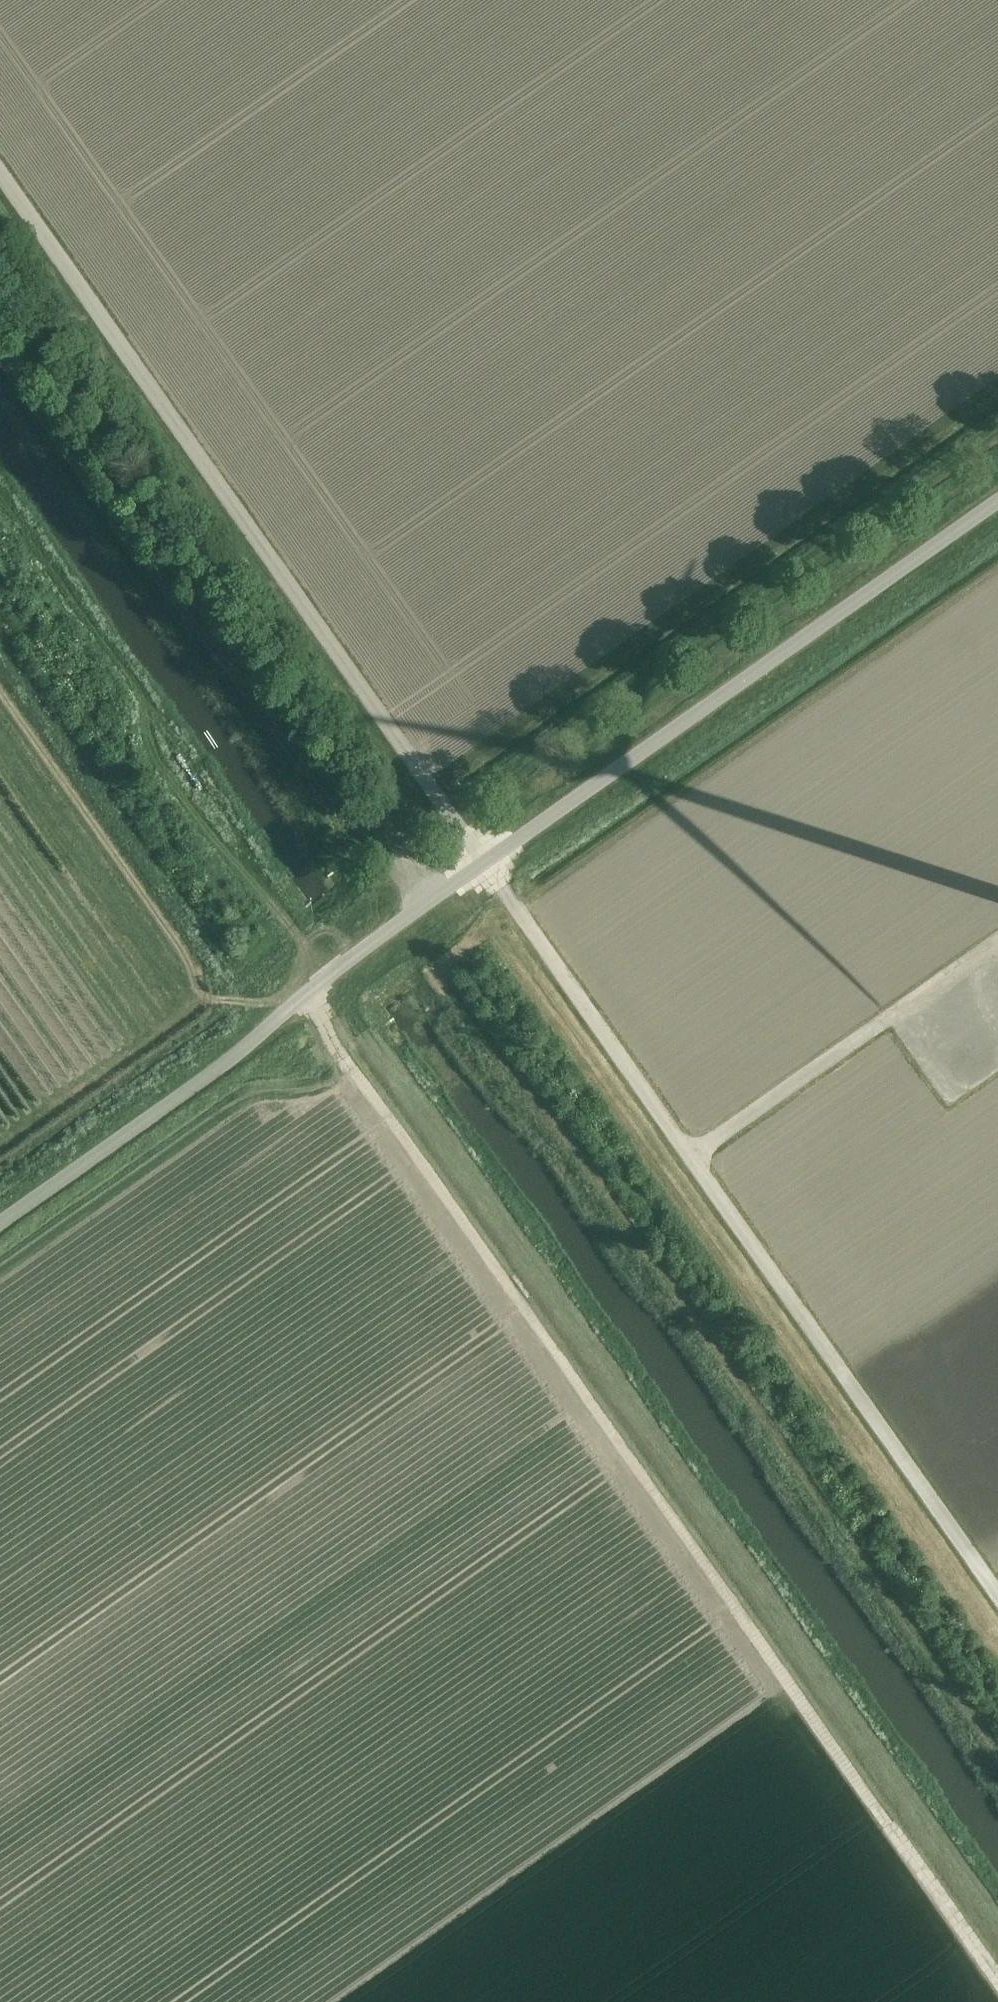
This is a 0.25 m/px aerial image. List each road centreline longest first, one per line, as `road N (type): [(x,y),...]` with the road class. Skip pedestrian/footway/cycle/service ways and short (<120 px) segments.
road 1 (unclassified): [(0,1222),(222,1065),(376,939),(997,501)]
road 2 (track): [(0,497),(152,711),(153,755),(320,984)]

